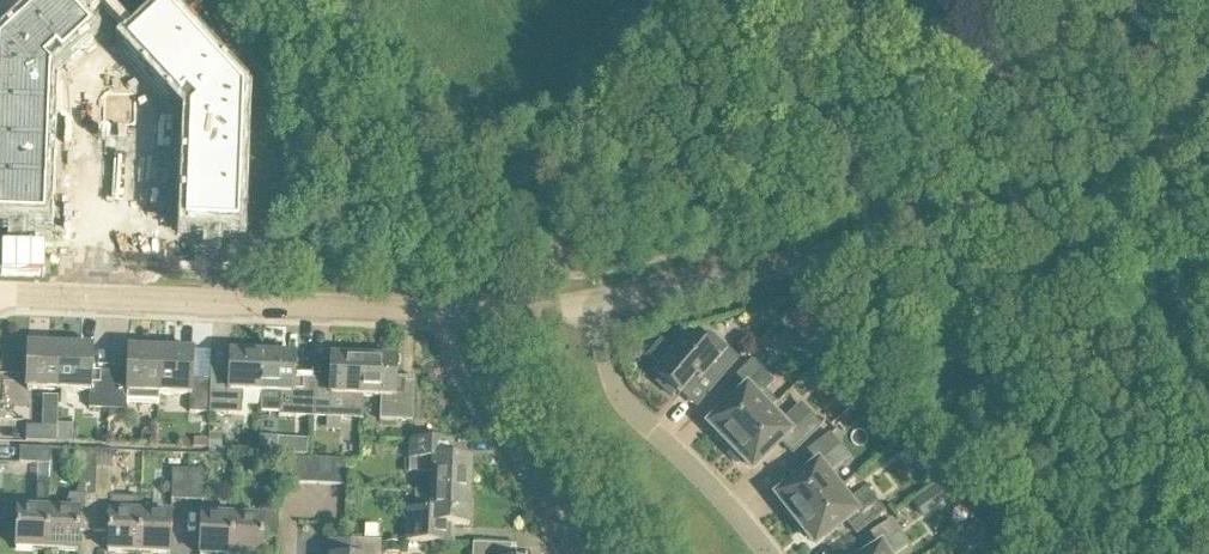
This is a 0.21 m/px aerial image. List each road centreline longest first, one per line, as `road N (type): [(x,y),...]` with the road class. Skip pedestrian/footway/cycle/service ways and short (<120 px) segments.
road 1 (unclassified): [(600,308),(877,240),(1069,209),(1138,182),(1208,122)]
road 2 (unclassified): [(0,295),(456,314)]
road 3 (residential): [(769,553),(614,387),(600,308)]
road 4 (residential): [(580,553),(477,384),(456,314)]
road 5 (unclassified): [(456,314),(600,308)]

